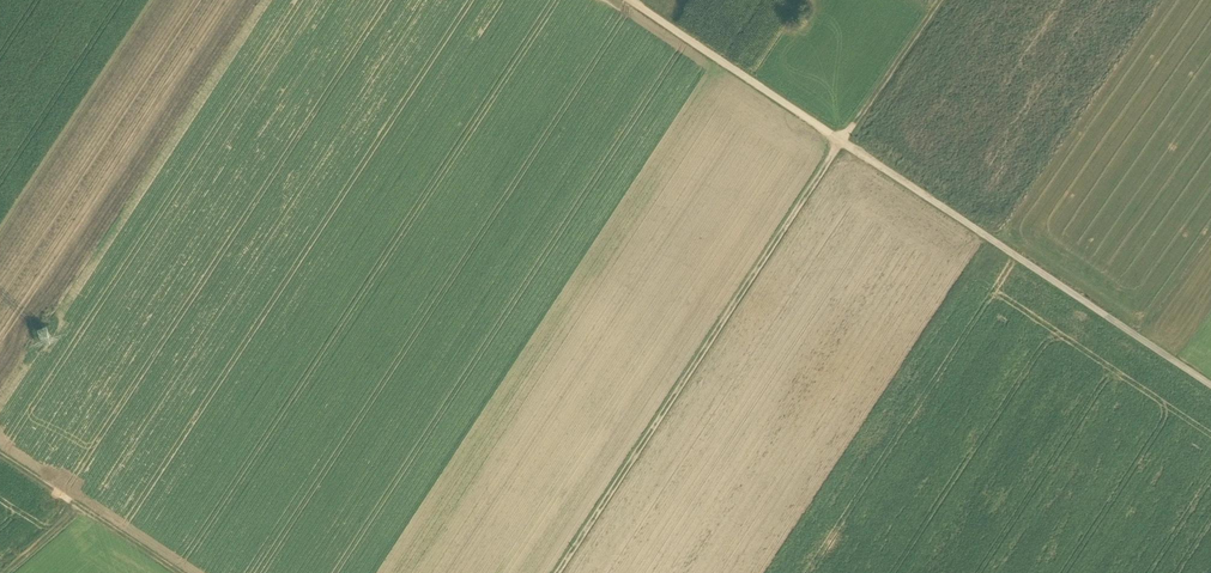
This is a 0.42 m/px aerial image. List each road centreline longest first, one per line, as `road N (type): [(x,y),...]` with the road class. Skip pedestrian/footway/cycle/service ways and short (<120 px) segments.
road 1 (track): [(558,572),(842,142)]
road 2 (track): [(1210,385),(842,142)]
road 3 (track): [(842,142),(628,0)]
road 4 (track): [(842,142),(939,0)]

